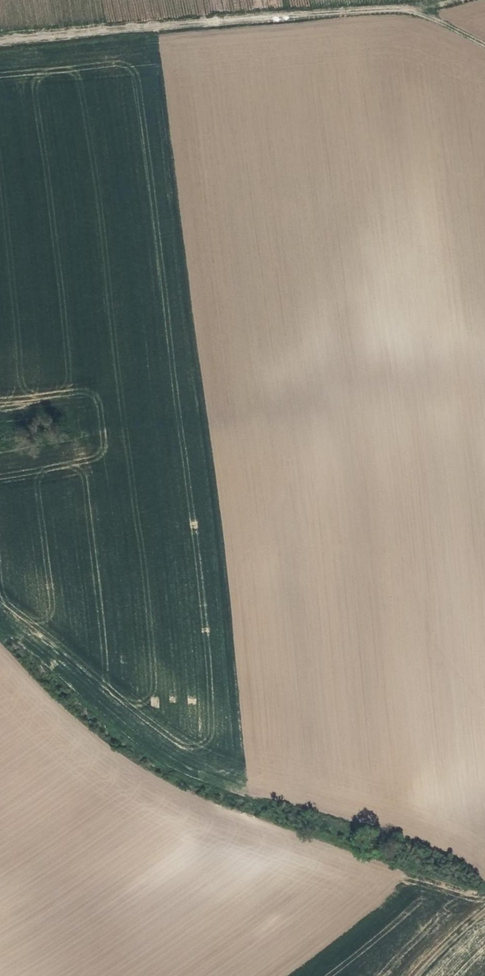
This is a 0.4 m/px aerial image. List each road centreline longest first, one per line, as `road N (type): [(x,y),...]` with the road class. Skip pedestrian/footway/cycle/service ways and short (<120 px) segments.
road 1 (track): [(0,43),(411,9),(484,44)]

